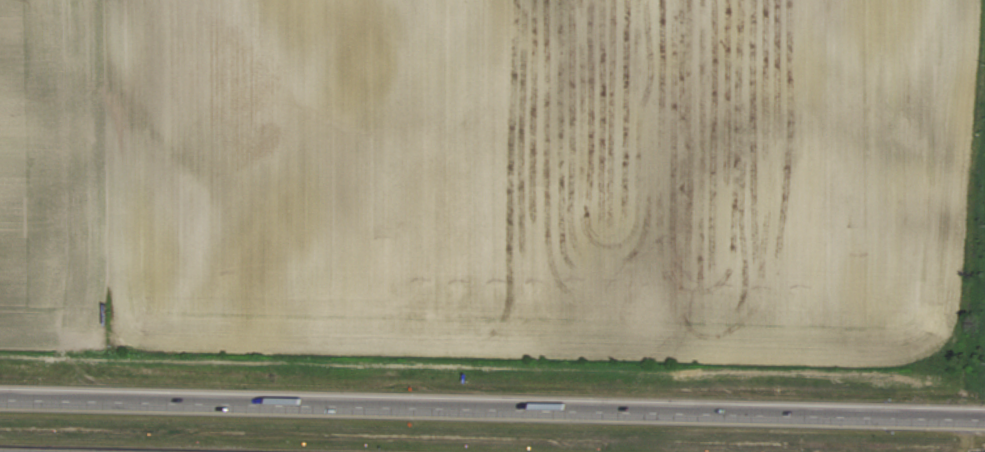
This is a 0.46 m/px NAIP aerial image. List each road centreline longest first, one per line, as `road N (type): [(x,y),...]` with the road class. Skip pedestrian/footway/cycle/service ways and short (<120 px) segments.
road 1 (motorway): [(984,419),(0,399)]

